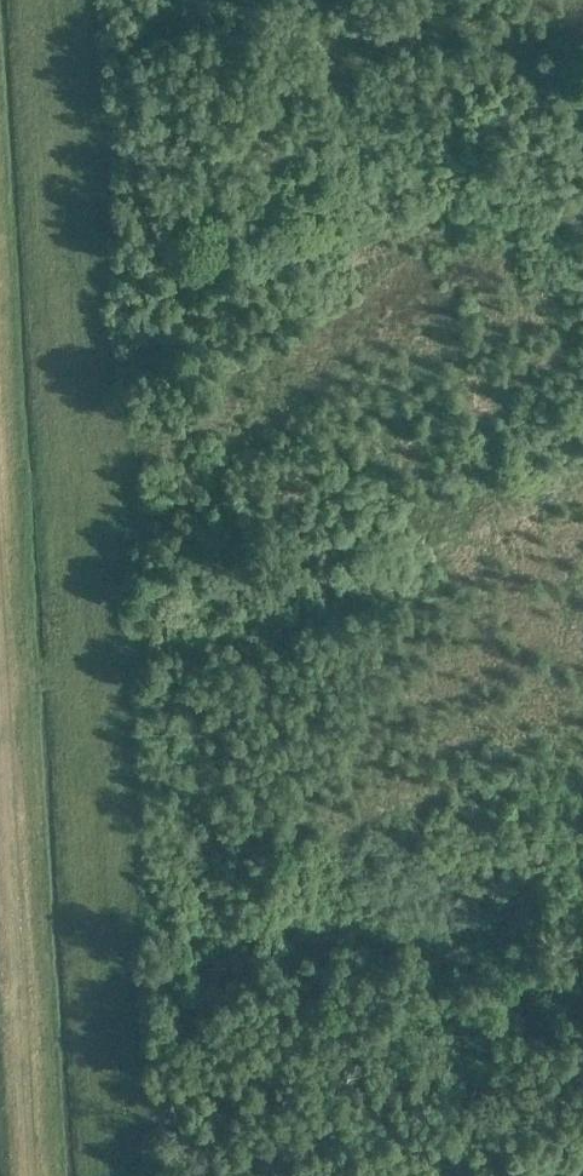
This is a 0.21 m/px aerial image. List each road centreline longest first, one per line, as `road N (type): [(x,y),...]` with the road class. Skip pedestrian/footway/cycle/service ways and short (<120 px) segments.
road 1 (track): [(28,1175),(0,678)]

